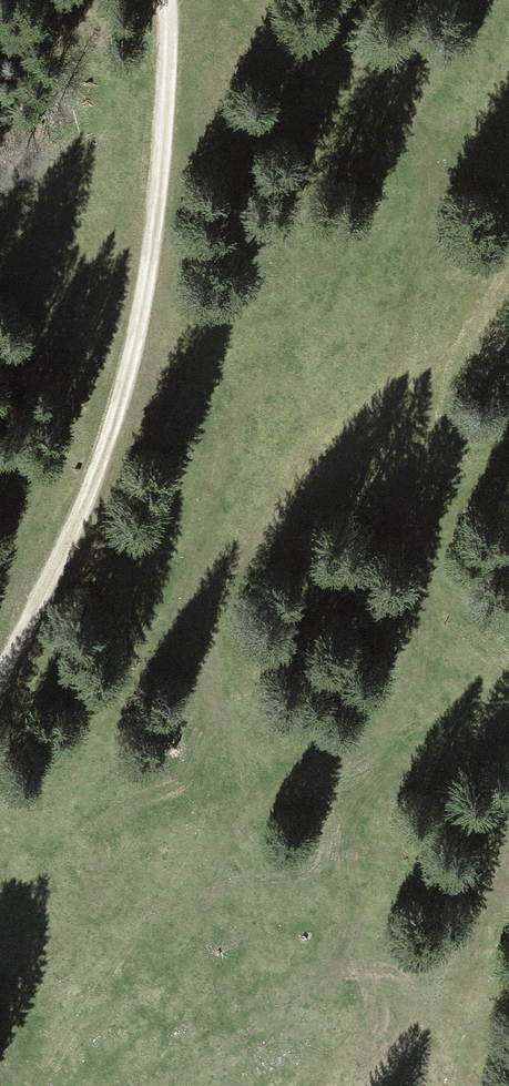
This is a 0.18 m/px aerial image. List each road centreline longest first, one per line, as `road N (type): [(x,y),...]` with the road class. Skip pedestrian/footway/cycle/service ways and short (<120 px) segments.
road 1 (track): [(0,684),(128,366),(160,210),(169,95),(161,0)]
road 2 (track): [(508,490),(0,947)]

